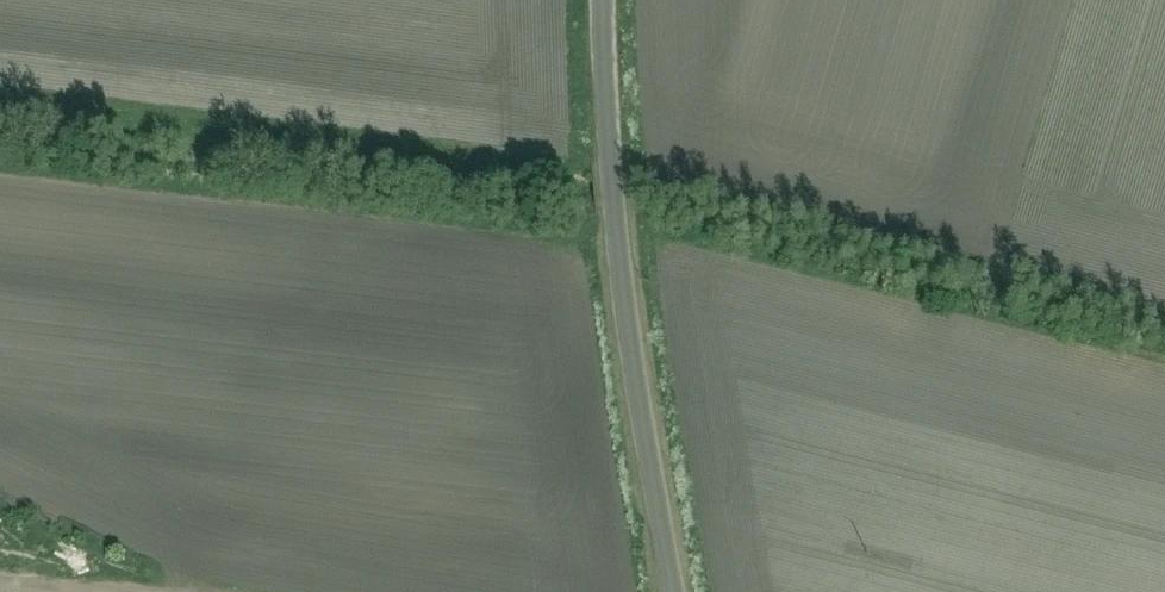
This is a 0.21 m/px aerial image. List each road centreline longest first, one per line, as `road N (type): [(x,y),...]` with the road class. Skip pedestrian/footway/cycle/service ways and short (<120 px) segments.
road 1 (residential): [(672,591),(624,284),(605,0)]

